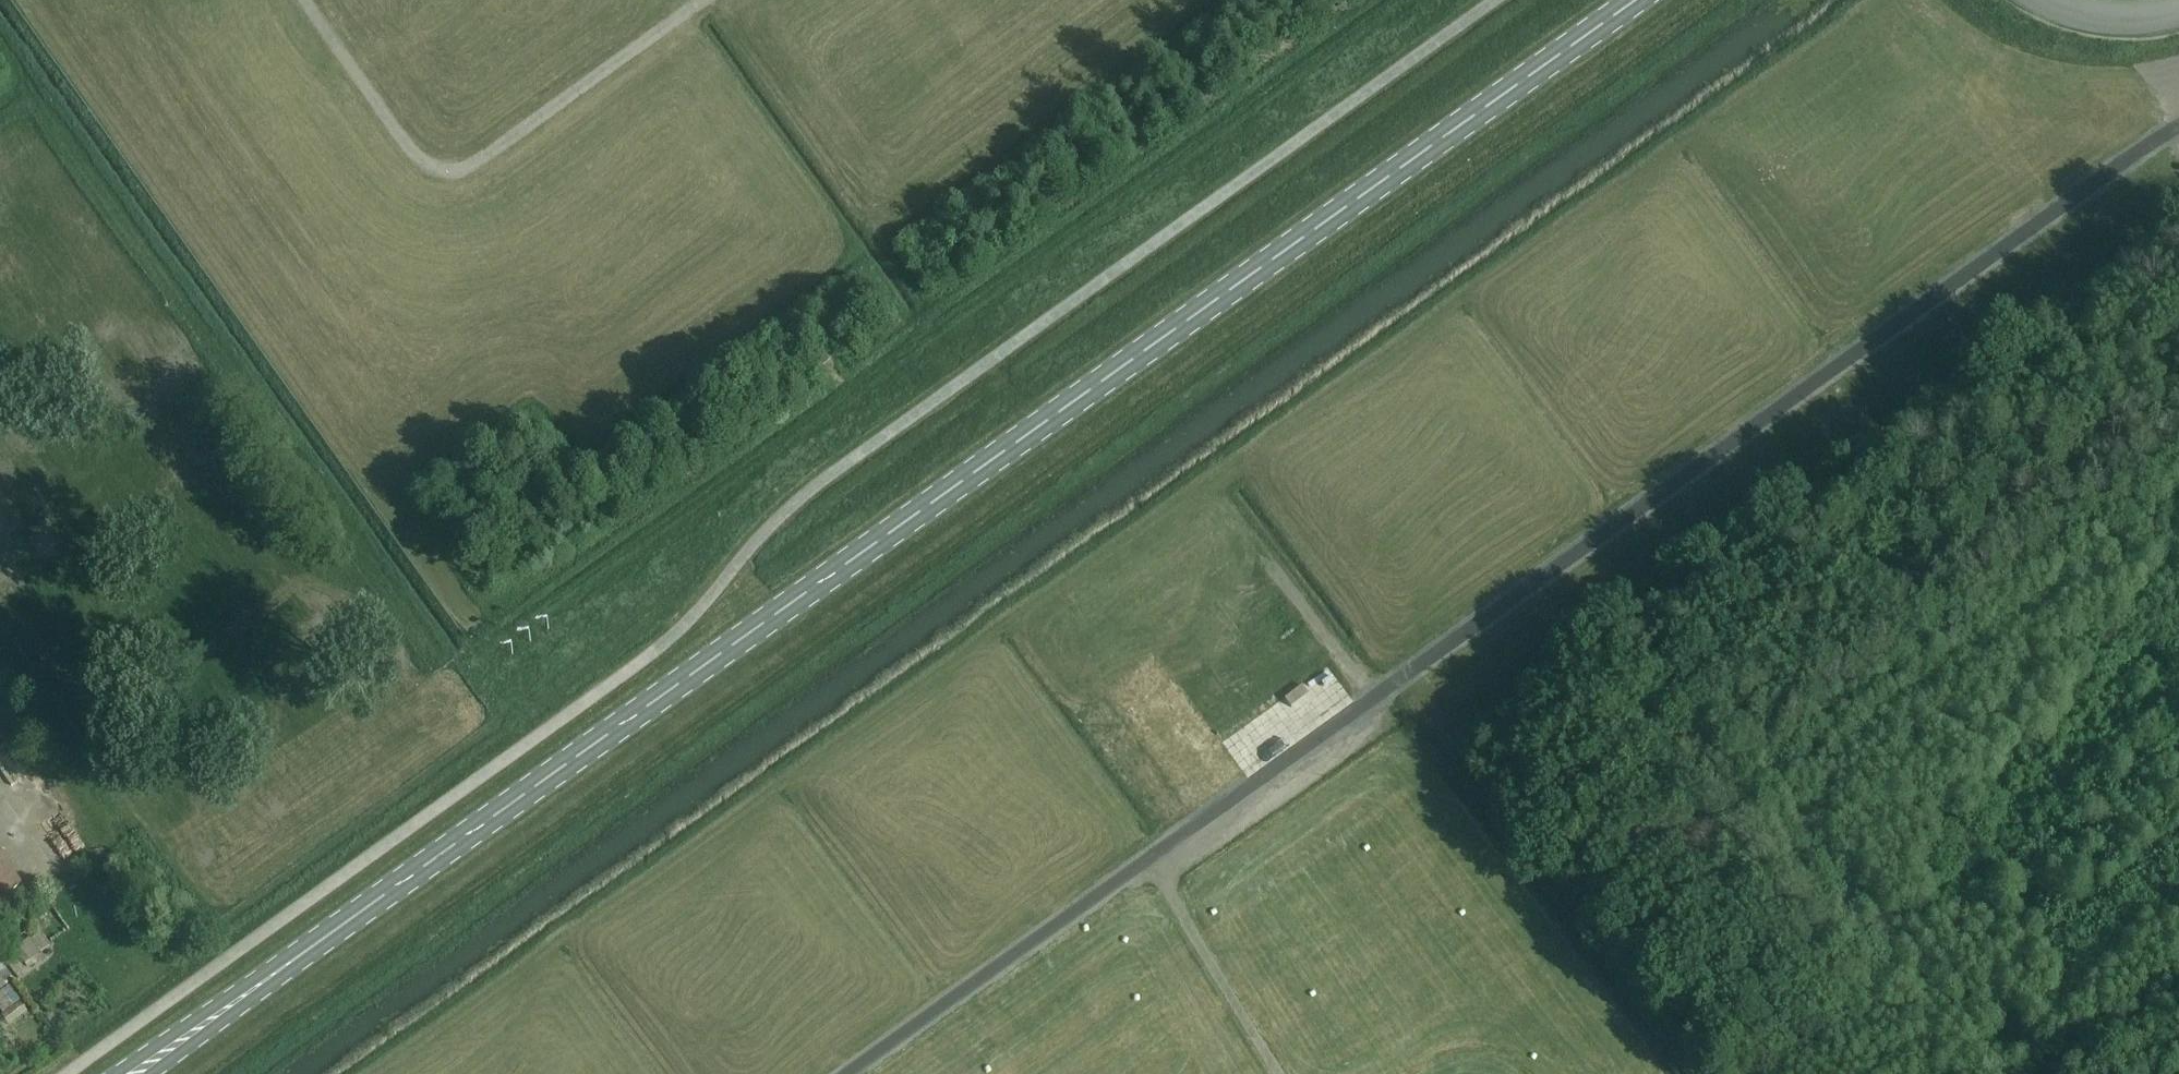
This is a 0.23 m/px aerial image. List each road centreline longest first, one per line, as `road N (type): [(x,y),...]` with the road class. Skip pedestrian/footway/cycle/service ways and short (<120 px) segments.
road 1 (primary): [(141,1073),(1642,0)]
road 2 (track): [(1374,695),(1272,566)]

